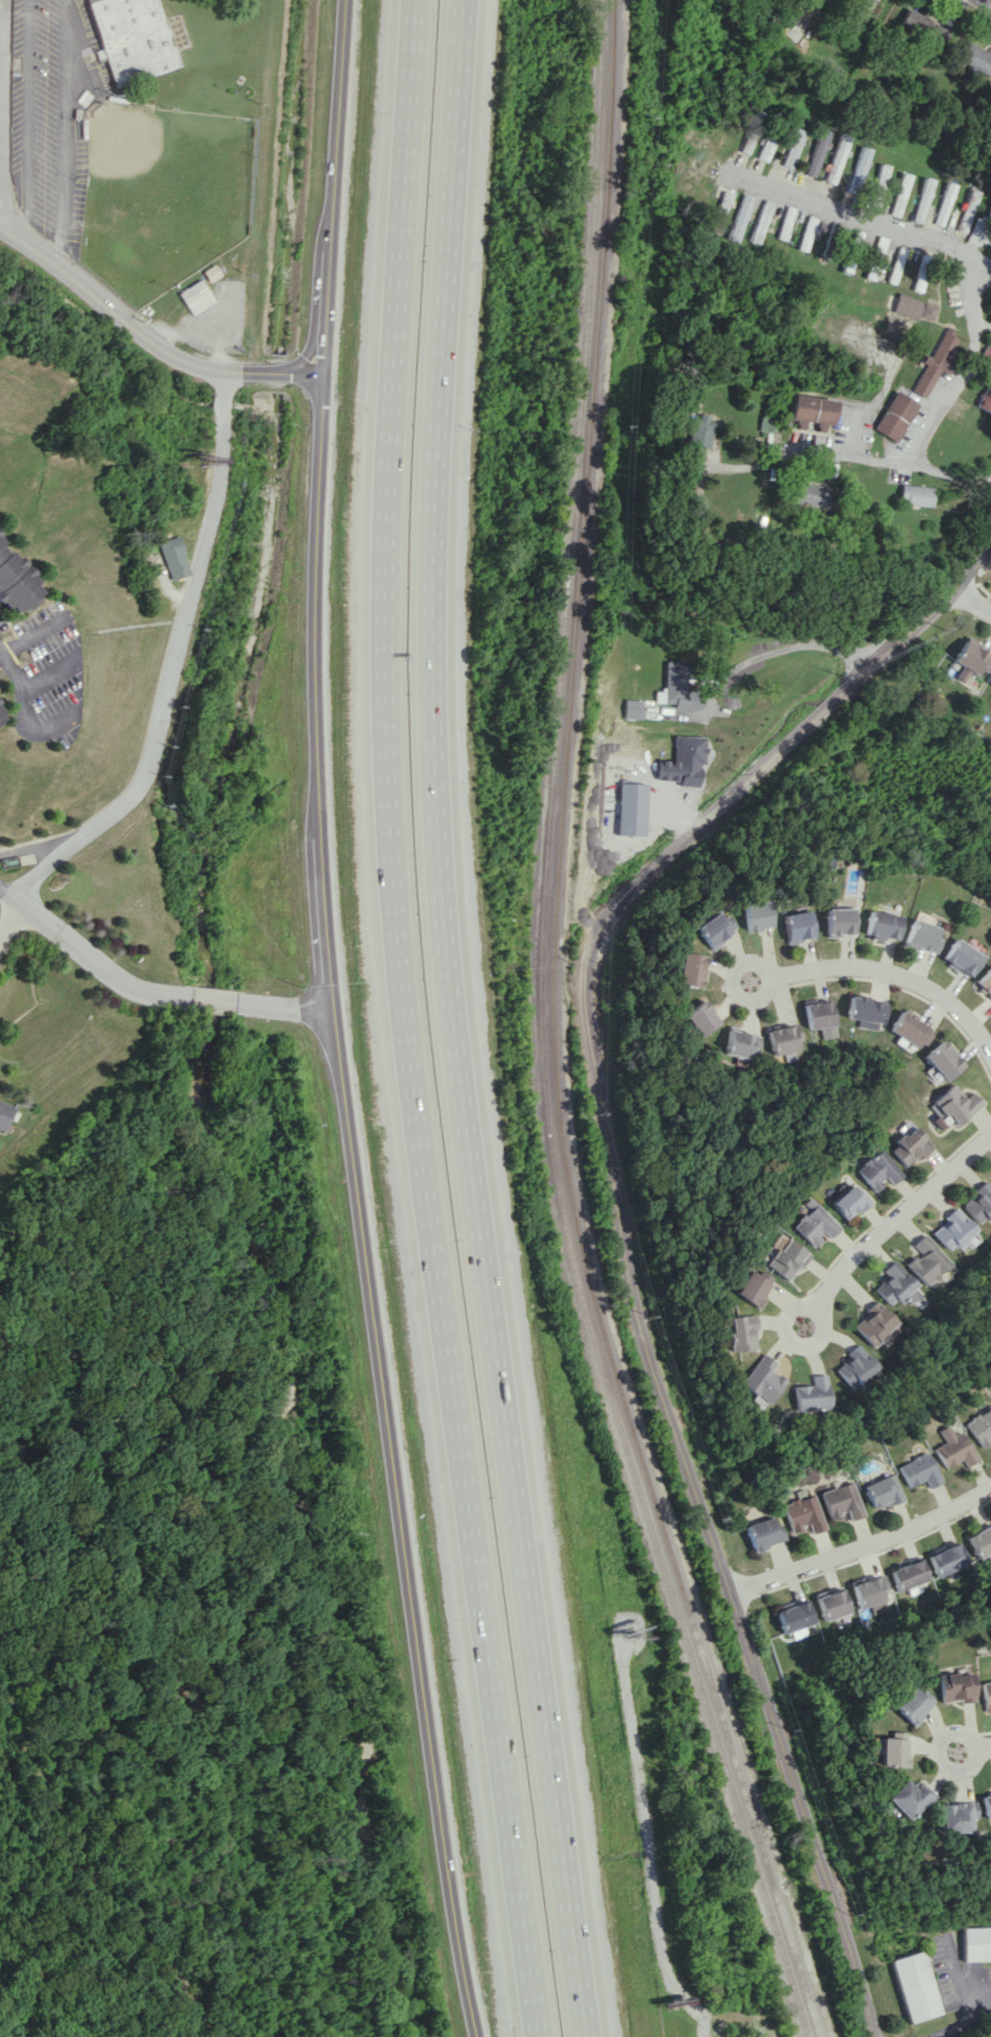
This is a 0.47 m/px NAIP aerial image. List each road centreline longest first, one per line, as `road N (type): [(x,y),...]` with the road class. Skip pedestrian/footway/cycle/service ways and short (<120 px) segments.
road 1 (tertiary): [(478,2036),(421,1678),(324,888),(339,0)]
road 2 (motorway): [(585,2036),(458,1079),(437,848),(432,480),(460,0)]
road 3 (motorway): [(411,0),(384,487),(386,800),(405,1036),(536,2036)]
road 4 (residential): [(871,2036),(668,1413),(594,957),(607,915),(659,853),(886,657)]
road 5 (residential): [(222,370),(202,553),(144,765),(95,831),(27,878),(17,898)]
road 6 (residential): [(339,1011),(148,992),(0,885)]
road 7 (residential): [(732,1596),(990,1477)]
road 8 (residential): [(990,265),(723,173)]
road 9 (residential): [(990,1046),(980,1019),(916,971),(835,961),(751,982)]
road 10 (tertiary): [(0,228),(194,368),(222,370)]
road 11 (residential): [(990,1135),(803,1307)]
road 12 (residential): [(12,234),(8,0)]
road 13 (residential): [(990,476),(965,478),(912,459),(772,444)]
road 14 (residential): [(912,459),(966,364),(985,259)]
road 15 (residential): [(886,657),(953,589),(990,521)]
road 16 (residential): [(886,657),(798,647),(721,681)]

